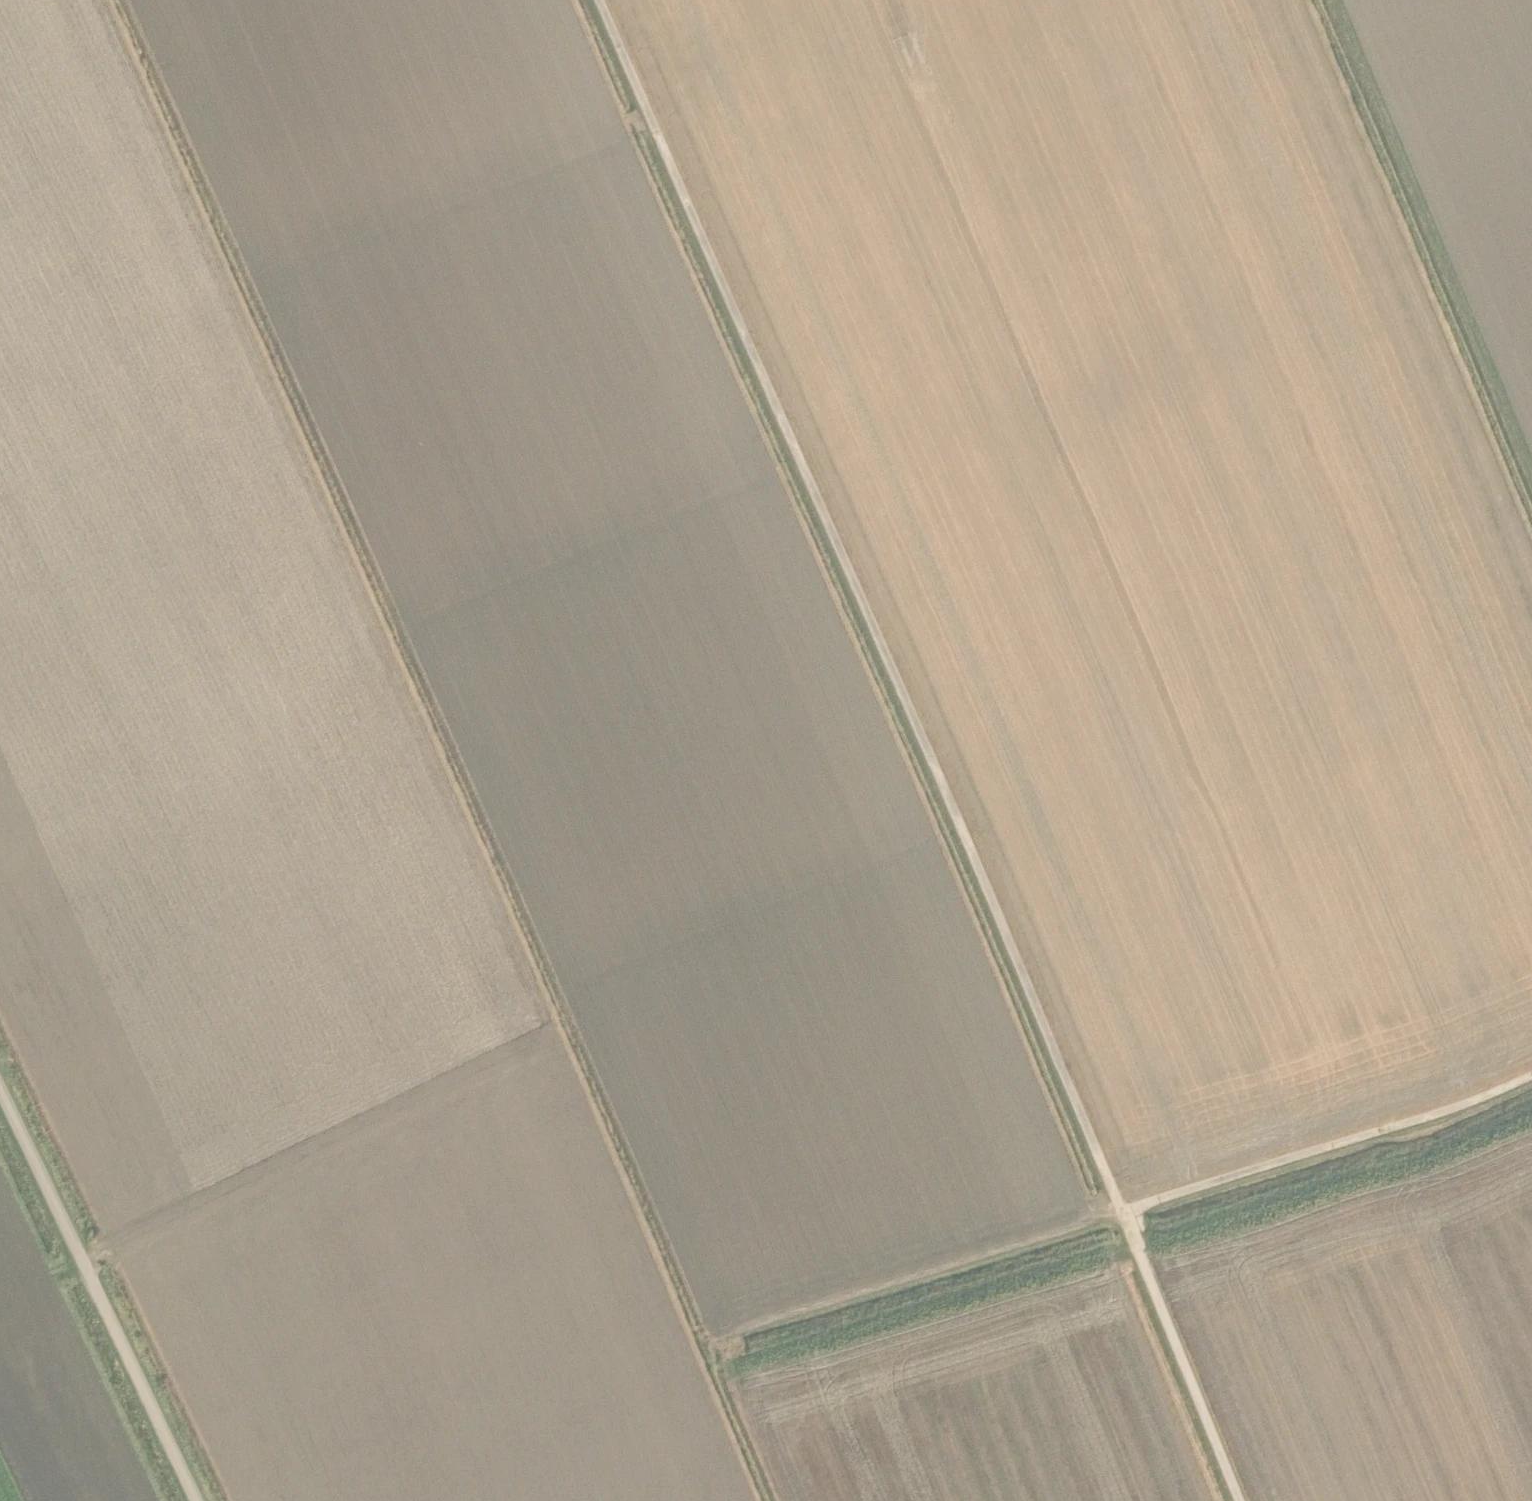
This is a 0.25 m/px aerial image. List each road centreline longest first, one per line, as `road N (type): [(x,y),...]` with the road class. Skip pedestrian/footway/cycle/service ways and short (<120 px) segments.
road 1 (unclassified): [(0,1094),(193,1500)]

